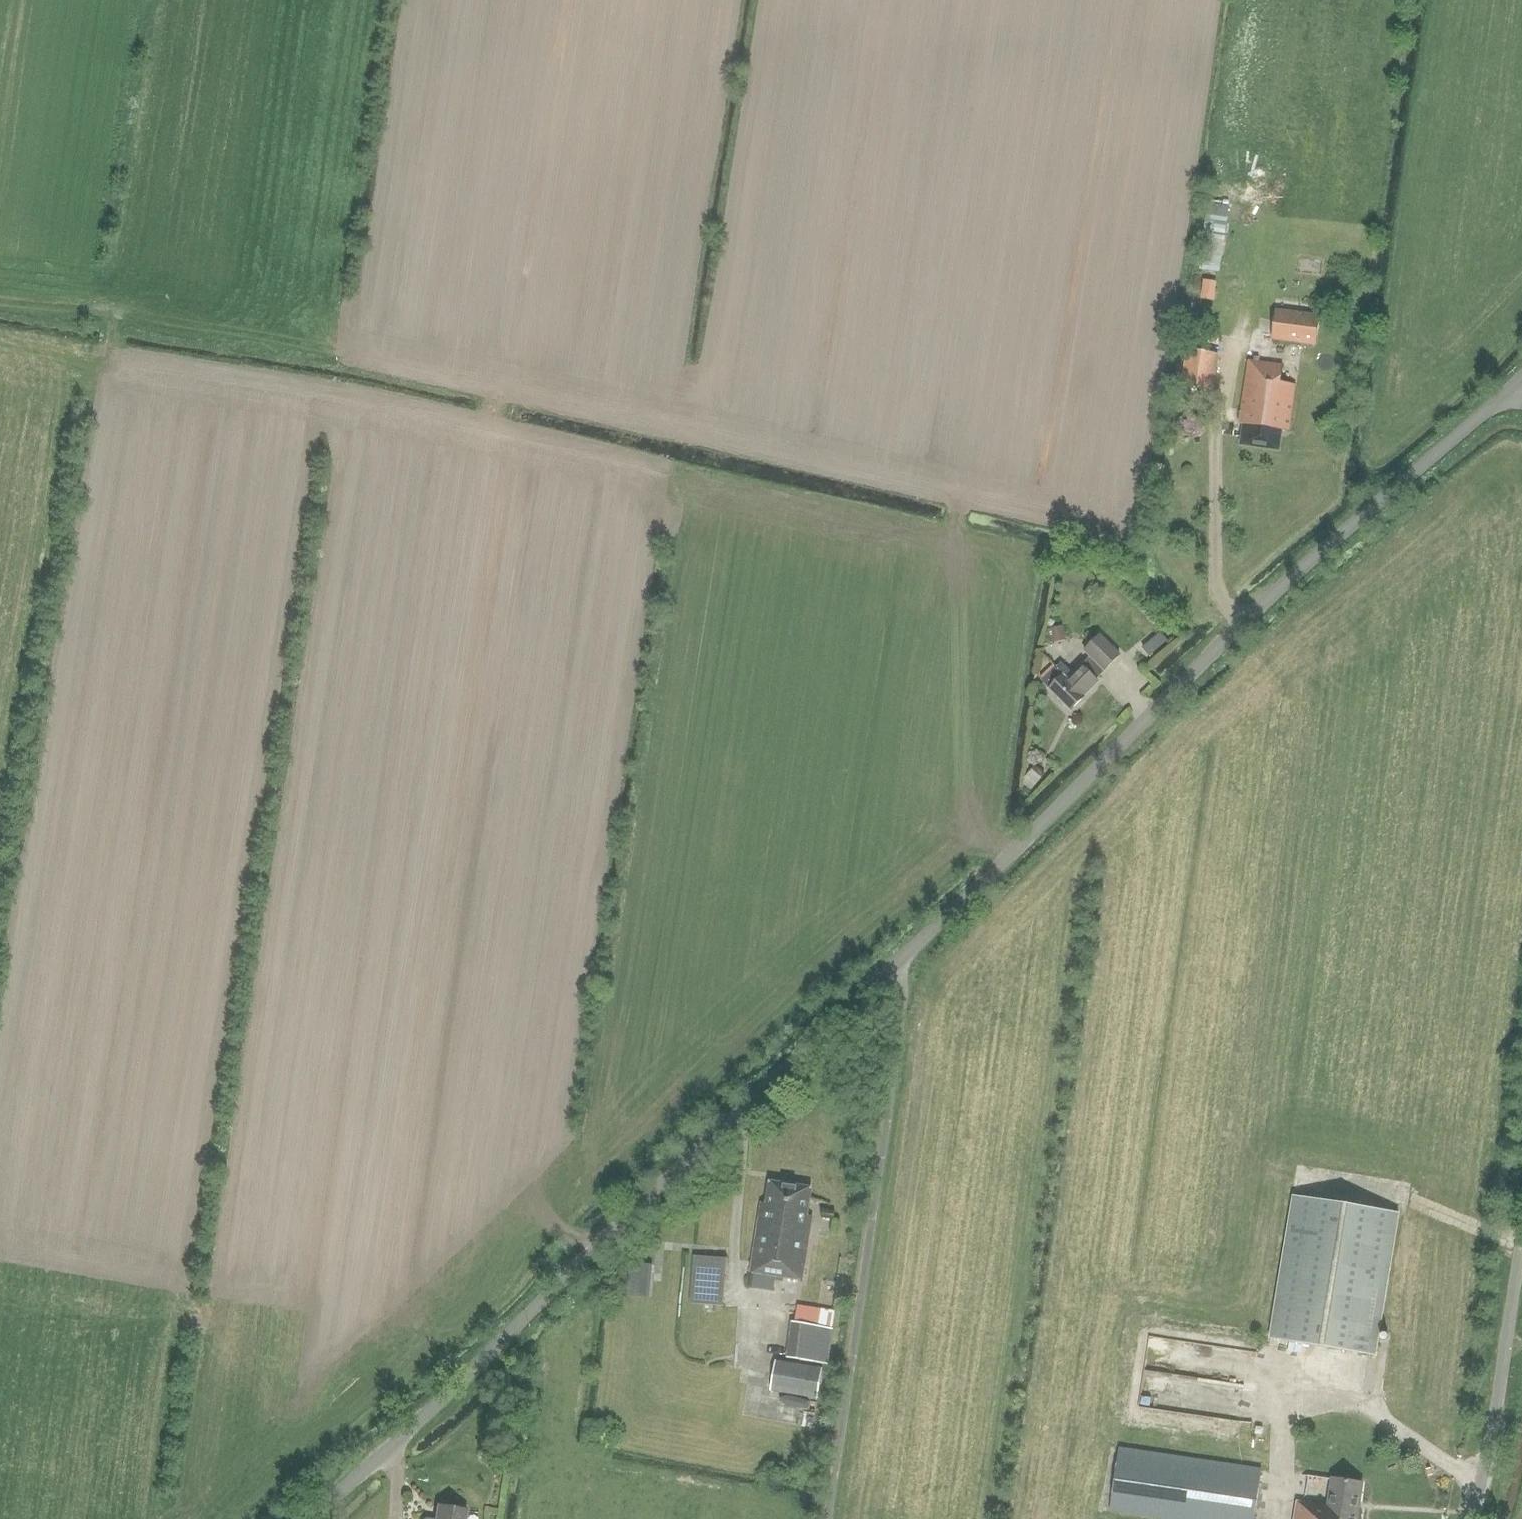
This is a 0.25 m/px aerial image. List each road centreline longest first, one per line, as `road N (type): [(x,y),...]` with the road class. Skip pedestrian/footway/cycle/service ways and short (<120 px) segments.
road 1 (unclassified): [(1520,381),(1351,527),(637,1208),(296,1518)]
road 2 (unclassified): [(1472,1518),(1521,1255)]

